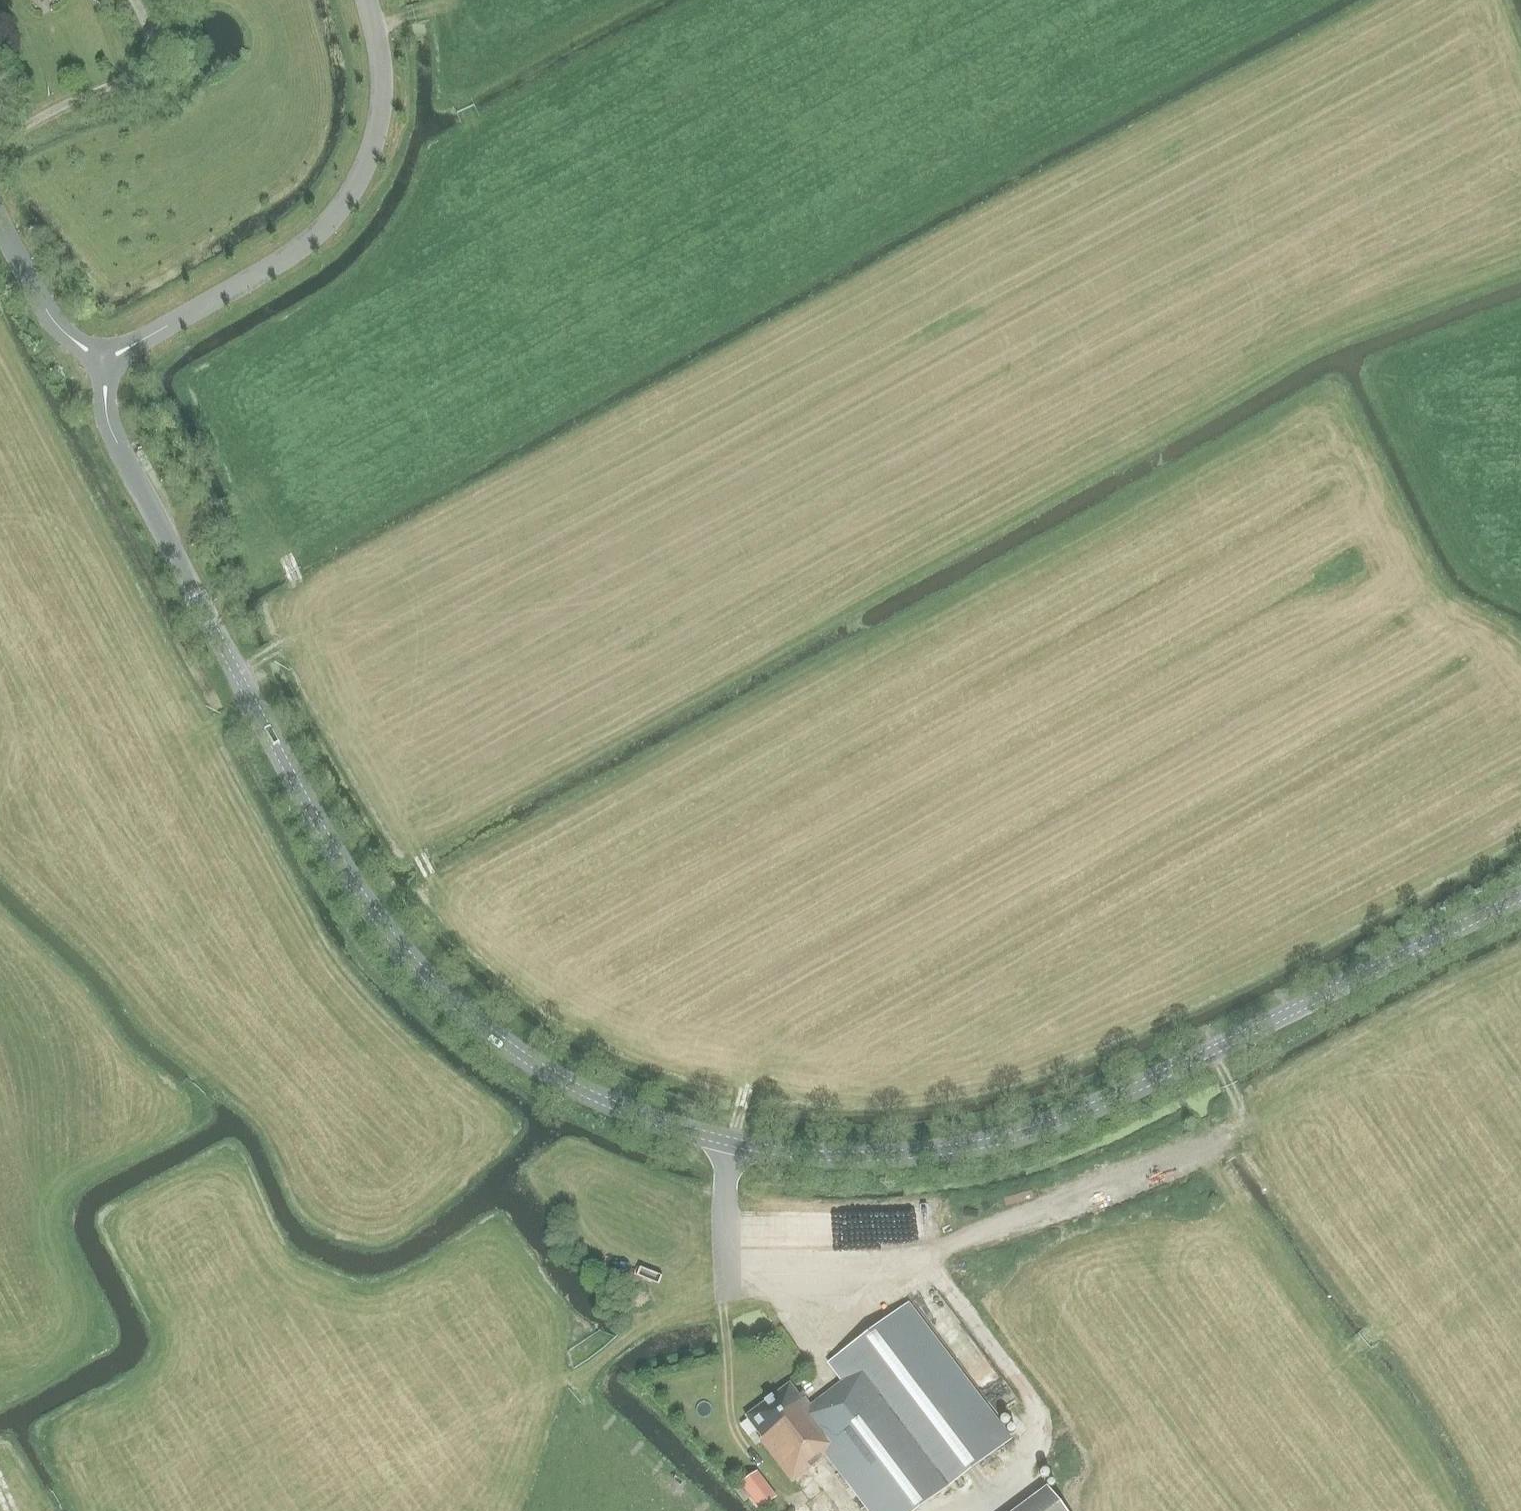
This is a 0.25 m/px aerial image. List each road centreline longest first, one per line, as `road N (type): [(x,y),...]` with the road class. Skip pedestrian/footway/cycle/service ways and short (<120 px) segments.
road 1 (tertiary): [(1520,897),(1152,1080),(1009,1138),(902,1154),(819,1155),(734,1143),(629,1111),(555,1076),(489,1031),(434,983),(372,911),(313,815),(116,439),(101,364)]
road 2 (residential): [(101,364),(297,251),(350,195),(382,105),(382,54),(368,0)]
road 3 (track): [(937,1510),(1007,1479),(1024,1462),(1036,1422),(1034,1405),(1005,1363),(923,1256)]
road 4 (track): [(1210,1144),(923,1256)]
road 5 (tertiary): [(101,364),(49,314),(0,223)]

